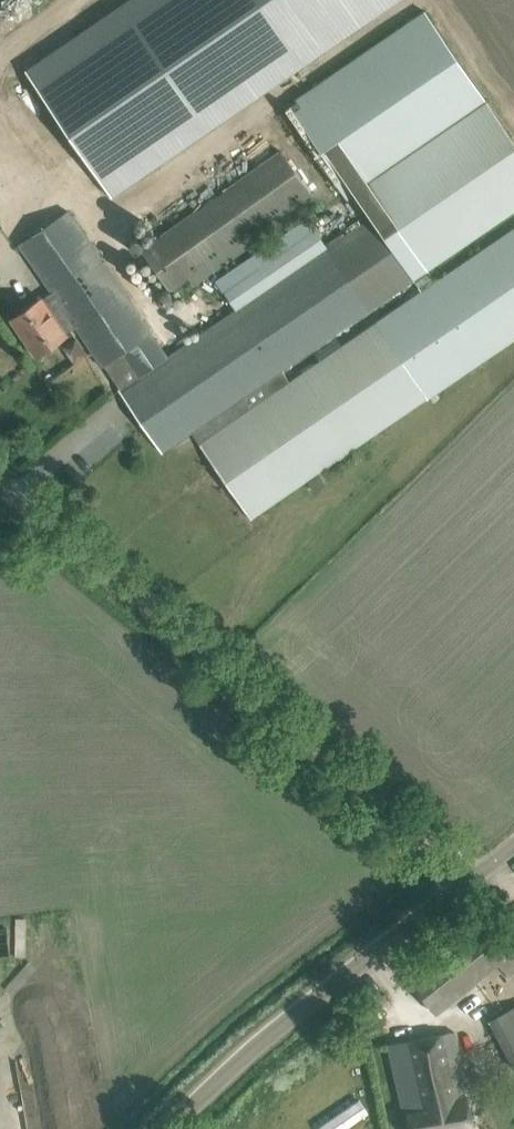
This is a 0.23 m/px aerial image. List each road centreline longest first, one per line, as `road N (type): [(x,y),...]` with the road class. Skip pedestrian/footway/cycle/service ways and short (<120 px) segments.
road 1 (unclassified): [(475,870),(116,580),(0,500)]
road 2 (unclassified): [(175,1128),(231,1068),(399,920),(475,870)]

